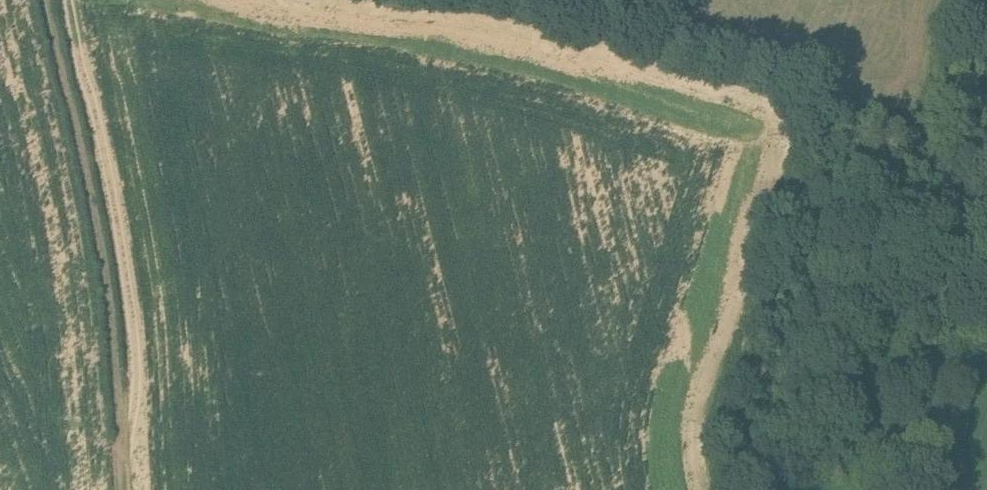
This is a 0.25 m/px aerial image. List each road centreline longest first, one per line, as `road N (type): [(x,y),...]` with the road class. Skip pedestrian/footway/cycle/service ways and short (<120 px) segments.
road 1 (track): [(124,489),(109,290),(49,0)]

